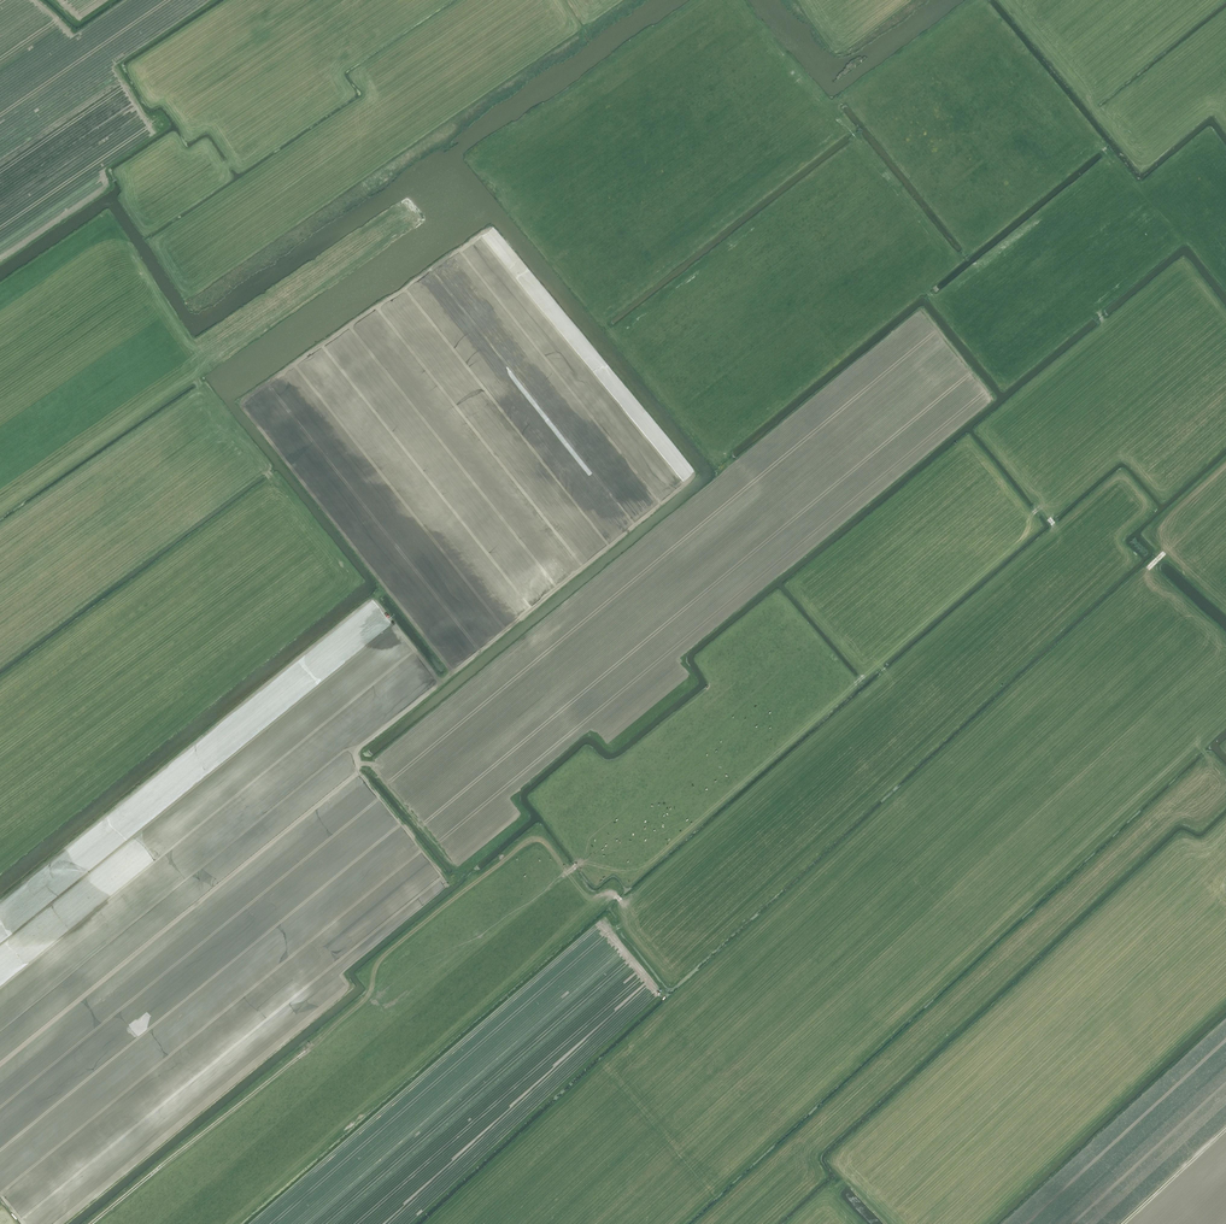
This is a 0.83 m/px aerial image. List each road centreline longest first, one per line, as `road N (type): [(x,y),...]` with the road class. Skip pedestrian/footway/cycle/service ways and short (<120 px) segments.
road 1 (track): [(1225,1129),(1122,1223)]

